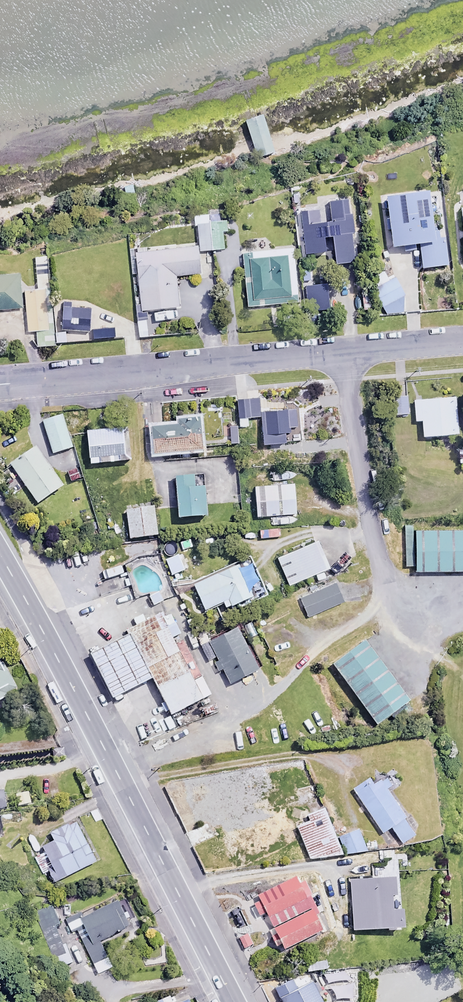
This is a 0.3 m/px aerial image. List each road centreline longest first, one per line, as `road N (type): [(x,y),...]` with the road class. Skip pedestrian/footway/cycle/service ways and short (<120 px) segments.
road 1 (trunk): [(0,559),(232,1001)]
road 2 (residential): [(0,383),(333,353)]
road 3 (residential): [(333,353),(378,575),(420,621)]
road 4 (residential): [(333,353),(462,339)]

